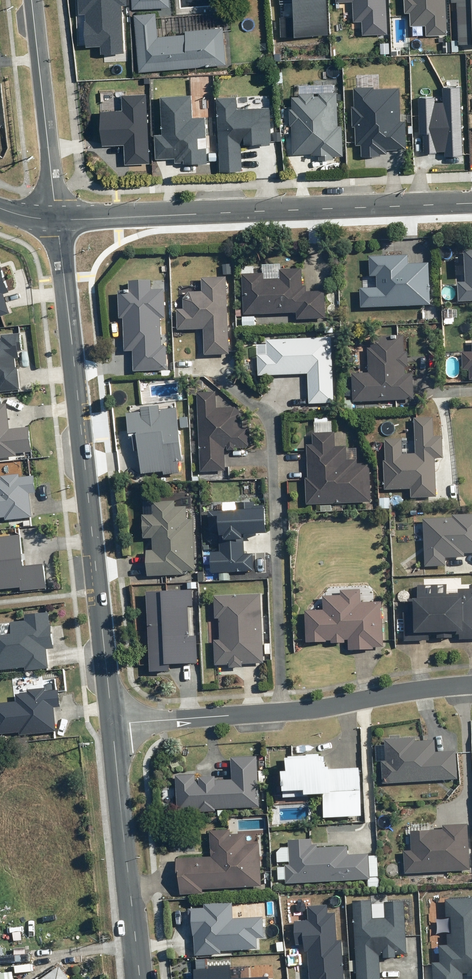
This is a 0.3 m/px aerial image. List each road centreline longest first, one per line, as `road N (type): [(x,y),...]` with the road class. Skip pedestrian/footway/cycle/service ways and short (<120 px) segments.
road 1 (tertiary): [(60,238),(115,724)]
road 2 (tertiary): [(76,219),(471,206)]
road 3 (residential): [(115,724),(281,714),(471,688)]
road 4 (tertiary): [(115,724),(141,978)]
road 5 (residential): [(33,0),(54,199)]

